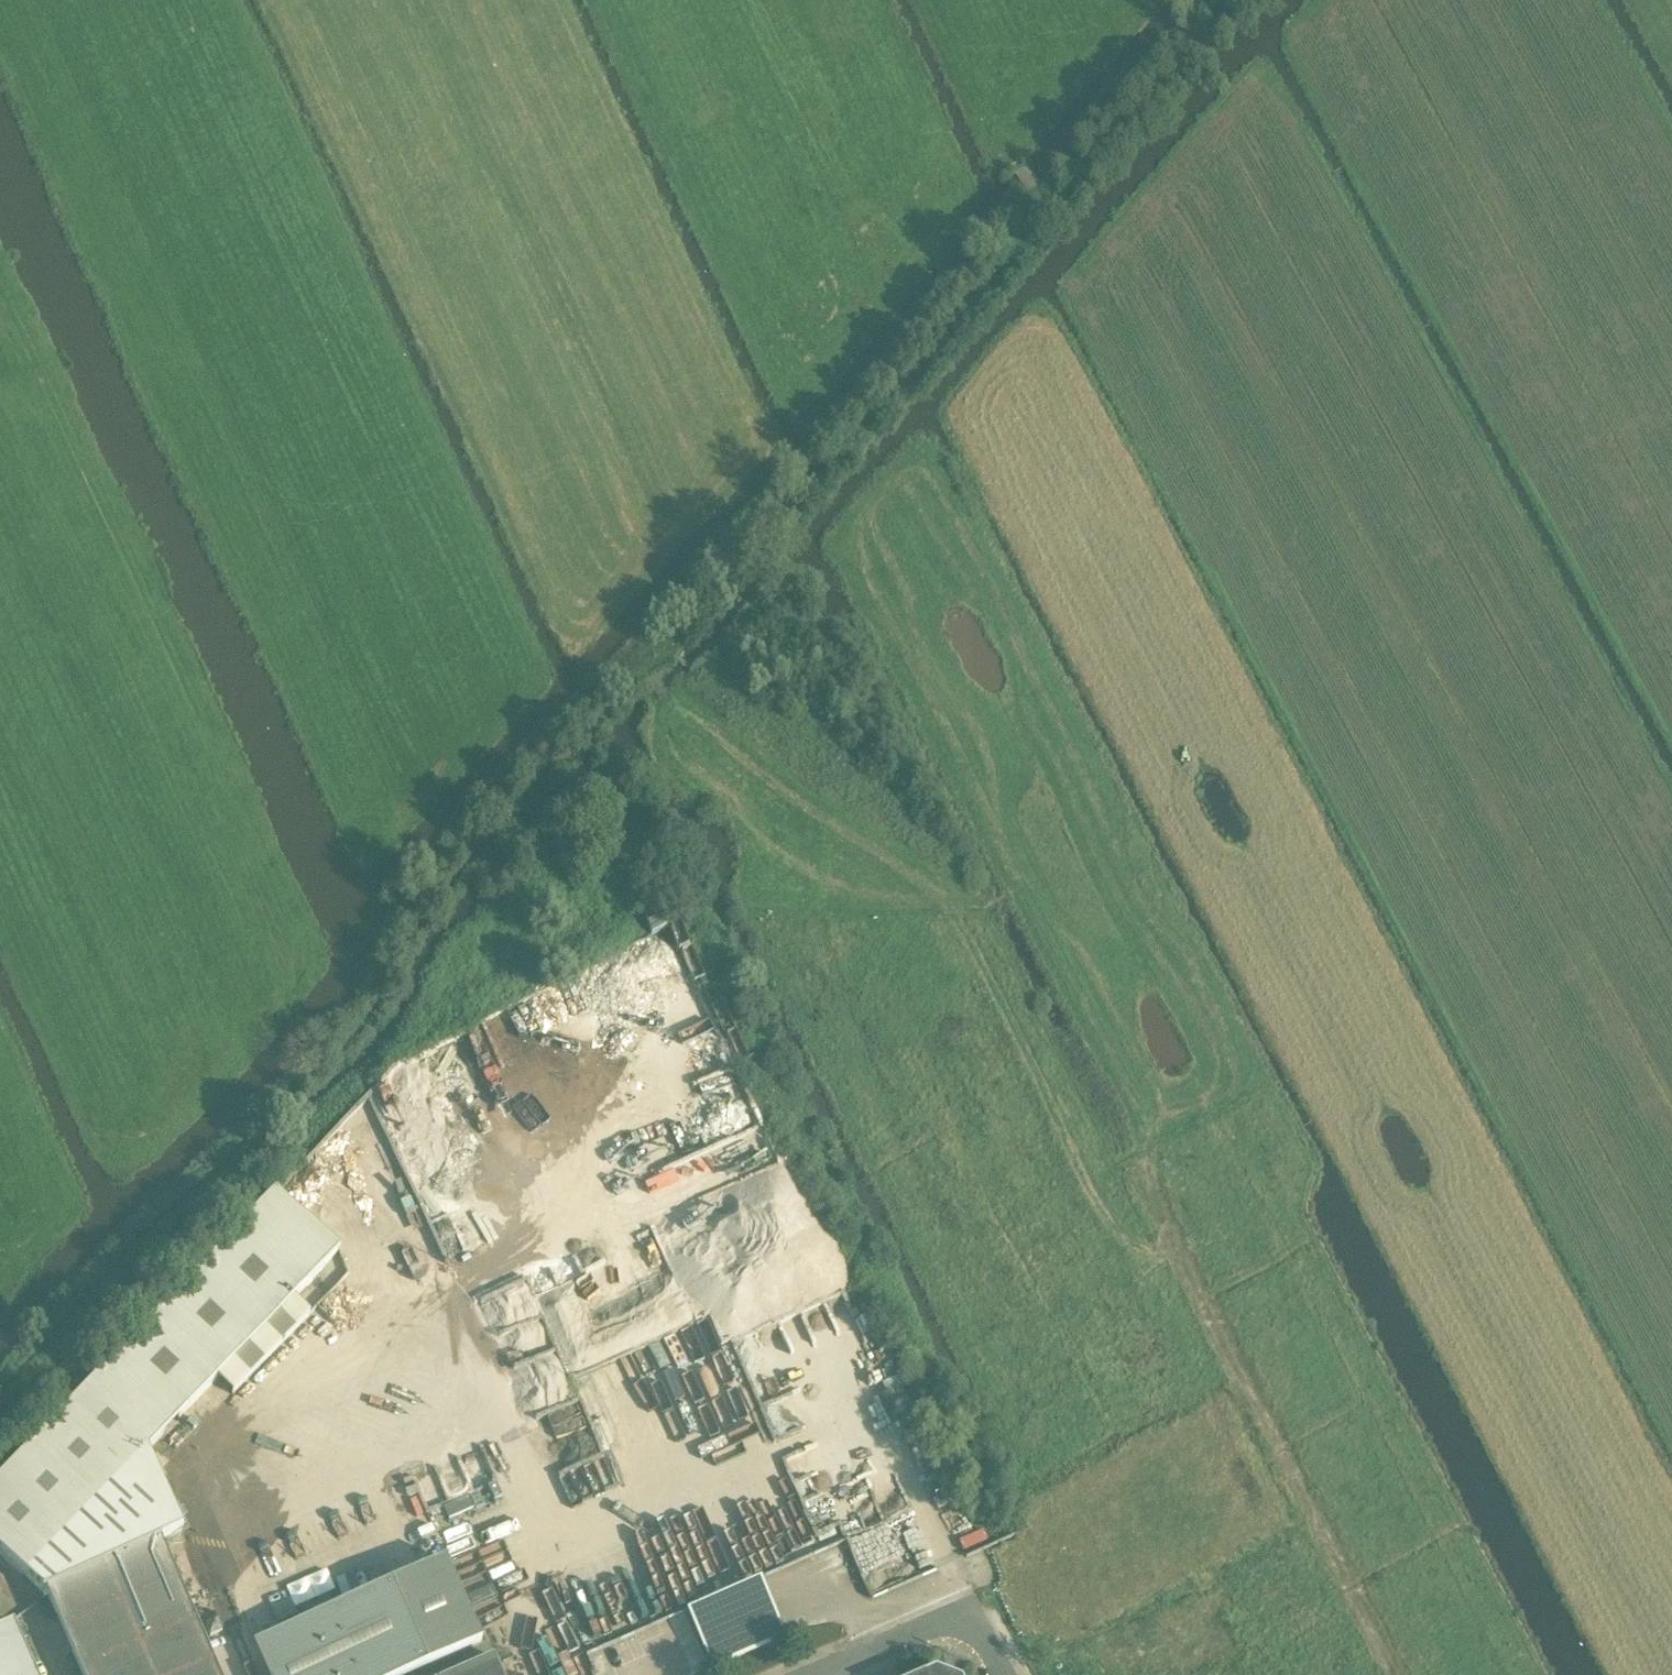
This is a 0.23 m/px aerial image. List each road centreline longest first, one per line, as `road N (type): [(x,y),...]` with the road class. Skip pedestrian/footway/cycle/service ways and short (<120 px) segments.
road 1 (unclassified): [(832,1674),(973,1614)]

